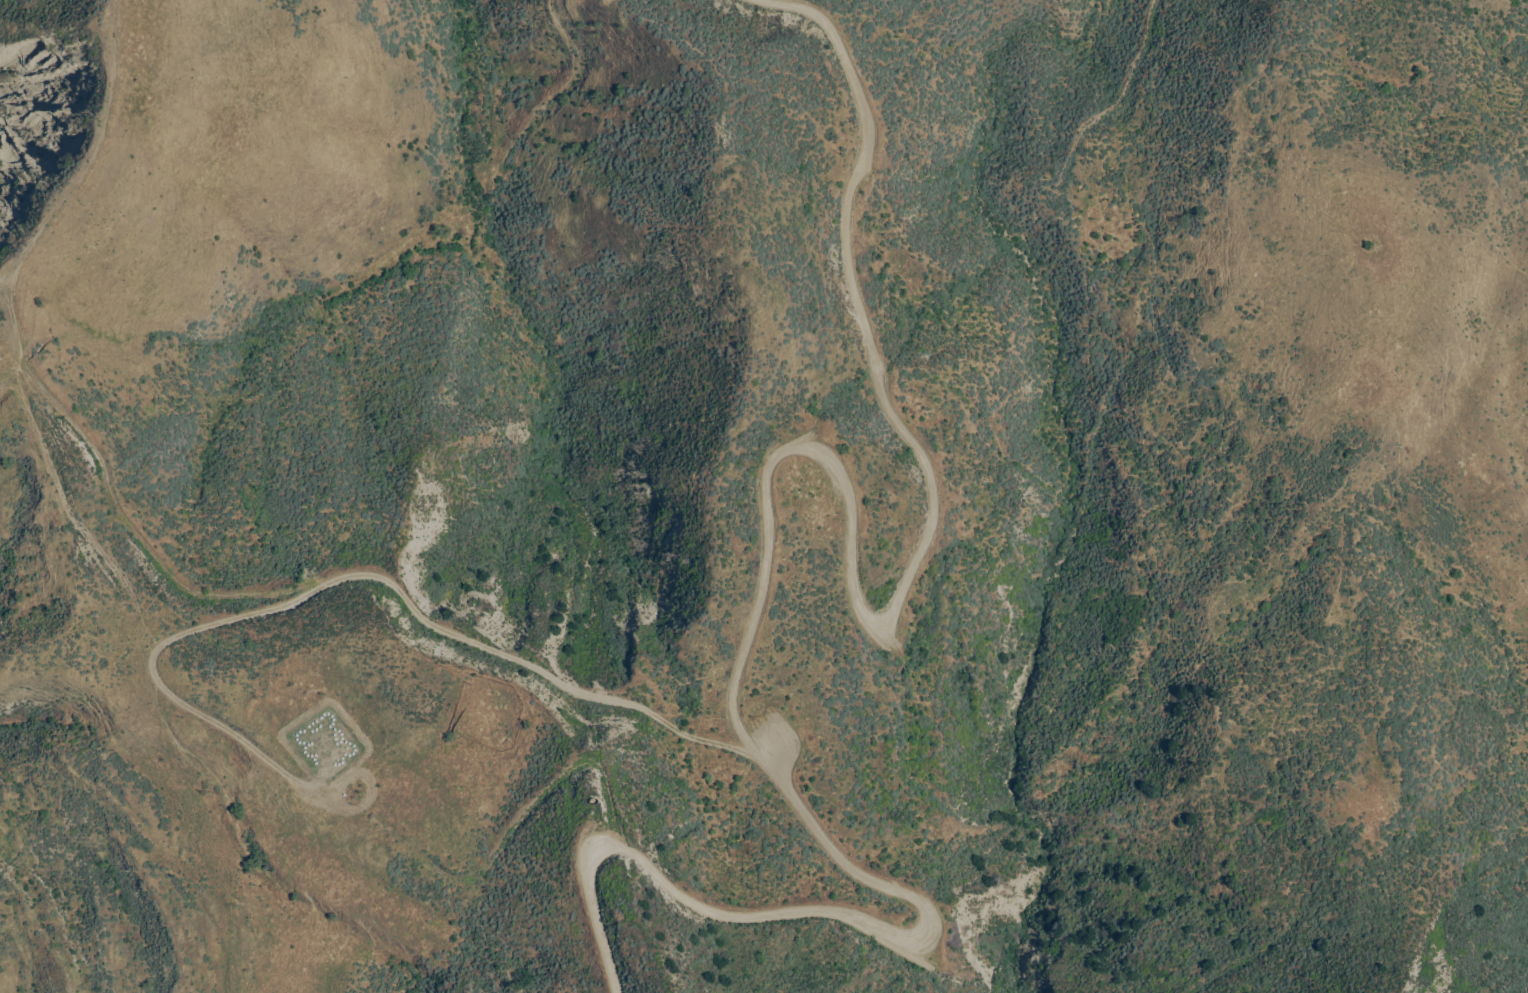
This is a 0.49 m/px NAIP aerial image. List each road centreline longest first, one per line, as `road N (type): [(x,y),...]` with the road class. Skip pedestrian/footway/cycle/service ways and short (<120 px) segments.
road 1 (track): [(618,992),(610,940),(588,887),(604,835),(706,913),(779,918),(827,905),(892,937),(925,929),(922,905),(852,872),(762,763),(734,715),(765,569),(767,475),(782,447),(821,456),(846,492),(863,617),(883,620),(908,587),(936,517),(930,474),(886,405),(846,246),(849,190),(865,137),(860,82),(821,17),(754,0)]

